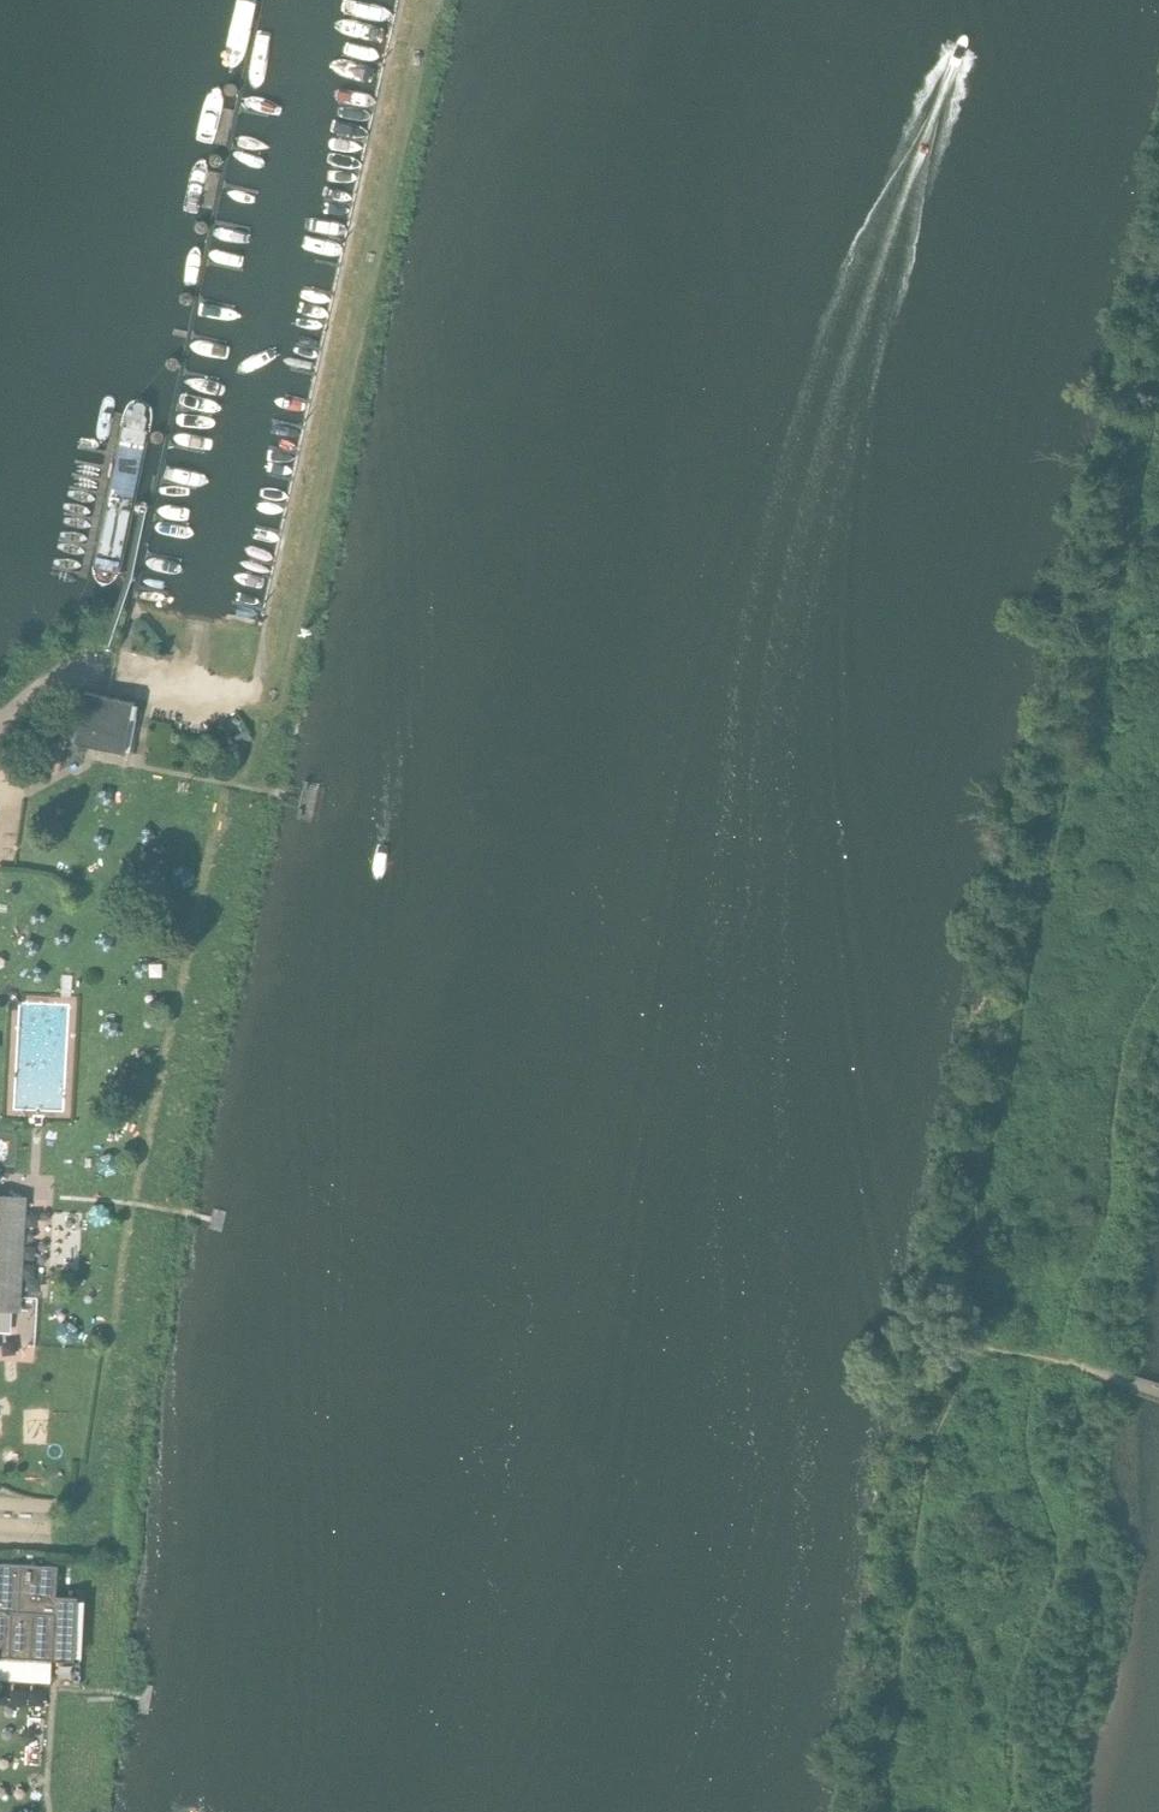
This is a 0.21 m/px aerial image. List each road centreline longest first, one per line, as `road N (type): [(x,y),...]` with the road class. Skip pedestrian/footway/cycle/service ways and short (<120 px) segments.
road 1 (residential): [(0,719),(48,678),(74,667),(118,667),(264,696)]

